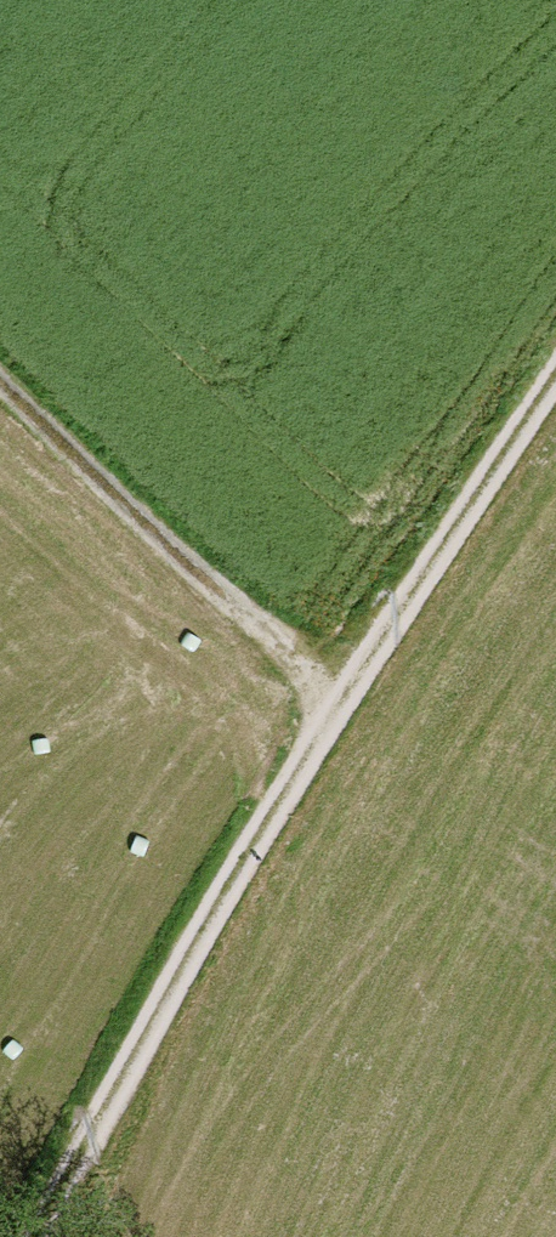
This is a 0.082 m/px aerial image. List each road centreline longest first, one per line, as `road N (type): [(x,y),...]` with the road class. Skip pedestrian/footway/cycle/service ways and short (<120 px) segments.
road 1 (track): [(555,380),(332,721),(59,1236)]
road 2 (track): [(0,403),(332,721)]

